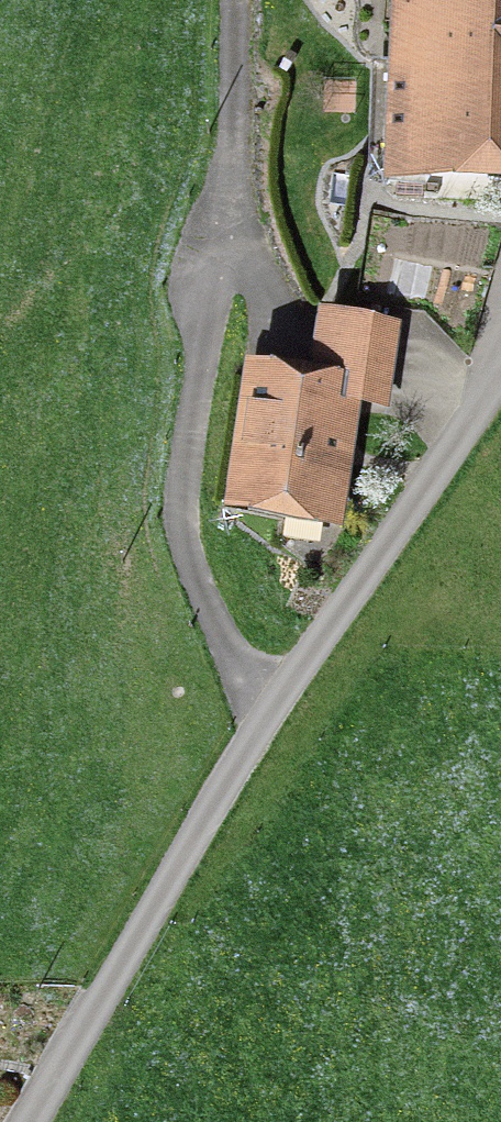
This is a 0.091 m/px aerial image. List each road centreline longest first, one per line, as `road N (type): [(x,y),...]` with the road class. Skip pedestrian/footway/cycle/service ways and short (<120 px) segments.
road 1 (unclassified): [(500,375),(269,716),(24,1121)]
road 2 (track): [(269,716),(185,553),(180,483),(230,240),(239,0)]
road 3 (track): [(230,240),(288,349)]

